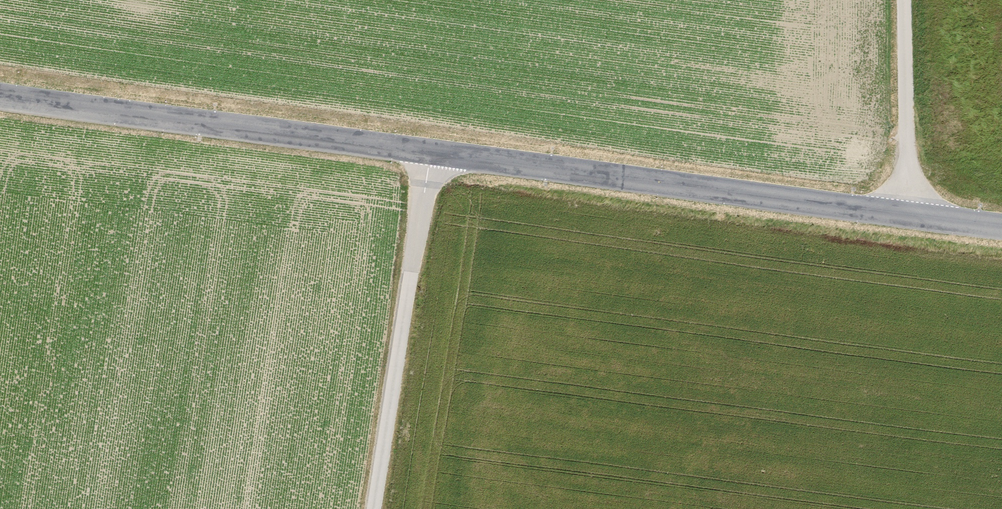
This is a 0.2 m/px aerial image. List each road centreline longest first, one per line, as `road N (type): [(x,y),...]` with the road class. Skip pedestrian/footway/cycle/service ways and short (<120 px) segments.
road 1 (tertiary): [(434,153),(1001,229)]
road 2 (tertiary): [(0,94),(434,153)]
road 3 (unclassified): [(378,508),(434,153)]
road 4 (track): [(906,218),(904,0)]

